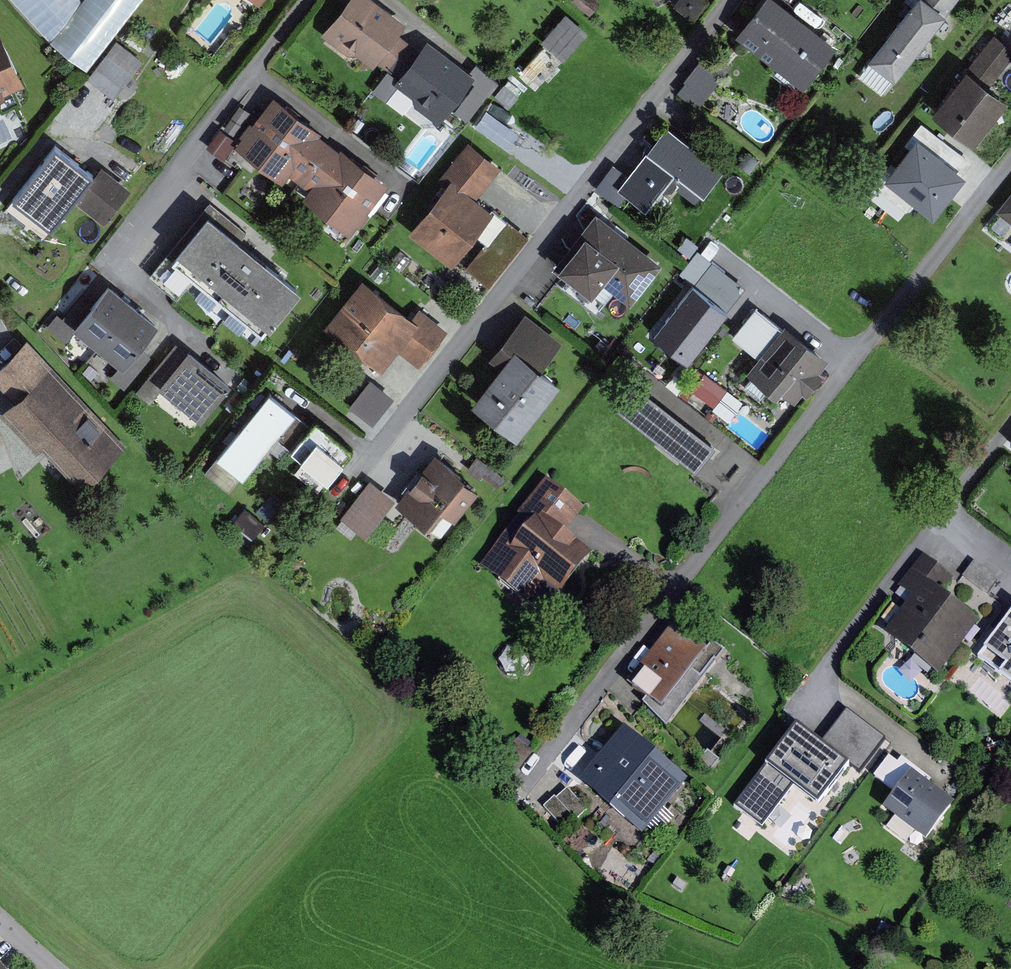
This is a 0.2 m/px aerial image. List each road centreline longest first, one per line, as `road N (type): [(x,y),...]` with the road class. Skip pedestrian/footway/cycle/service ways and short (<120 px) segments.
road 1 (residential): [(534,780),(1010,168)]
road 2 (residential): [(351,490),(738,0)]
road 3 (residential): [(207,344),(110,262),(310,0)]

